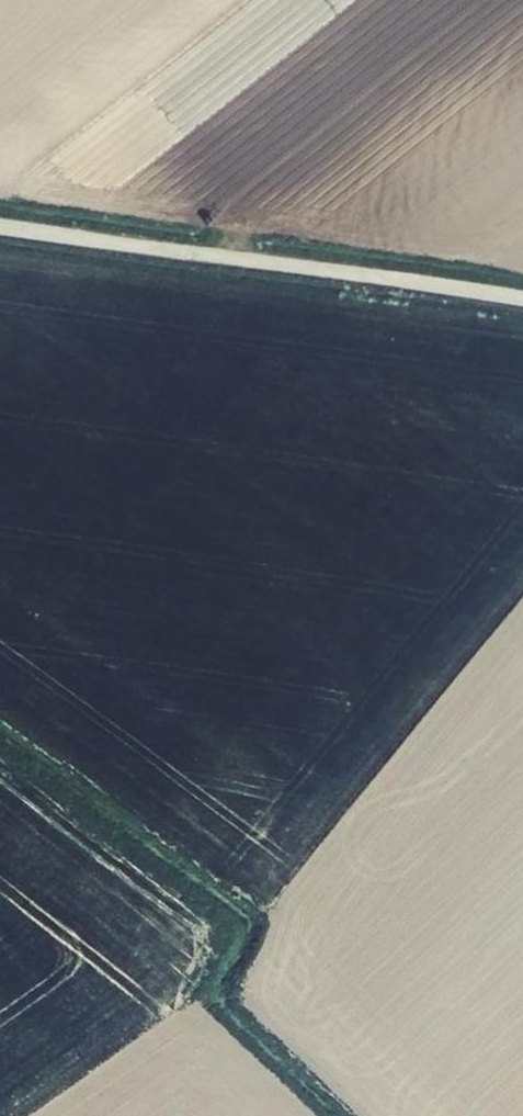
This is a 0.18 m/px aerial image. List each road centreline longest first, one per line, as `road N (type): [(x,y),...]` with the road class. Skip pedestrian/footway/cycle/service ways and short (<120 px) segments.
road 1 (unclassified): [(0,227),(522,299)]

